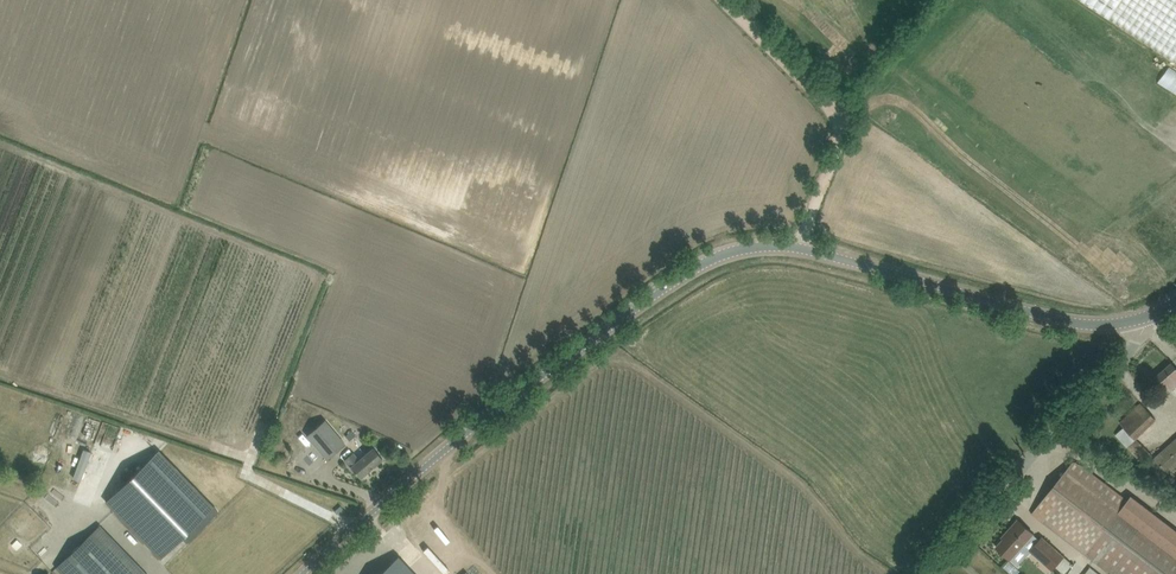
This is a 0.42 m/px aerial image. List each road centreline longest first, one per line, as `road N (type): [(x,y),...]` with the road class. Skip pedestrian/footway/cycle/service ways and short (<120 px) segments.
road 1 (tertiary): [(303,573),(527,382),(700,264),(753,244),(844,257),(1079,322),(1142,317),(1175,299)]
road 2 (track): [(0,376),(380,506)]
road 3 (track): [(1165,307),(925,573)]
road 4 (track): [(724,0),(839,121),(840,143),(800,247)]

